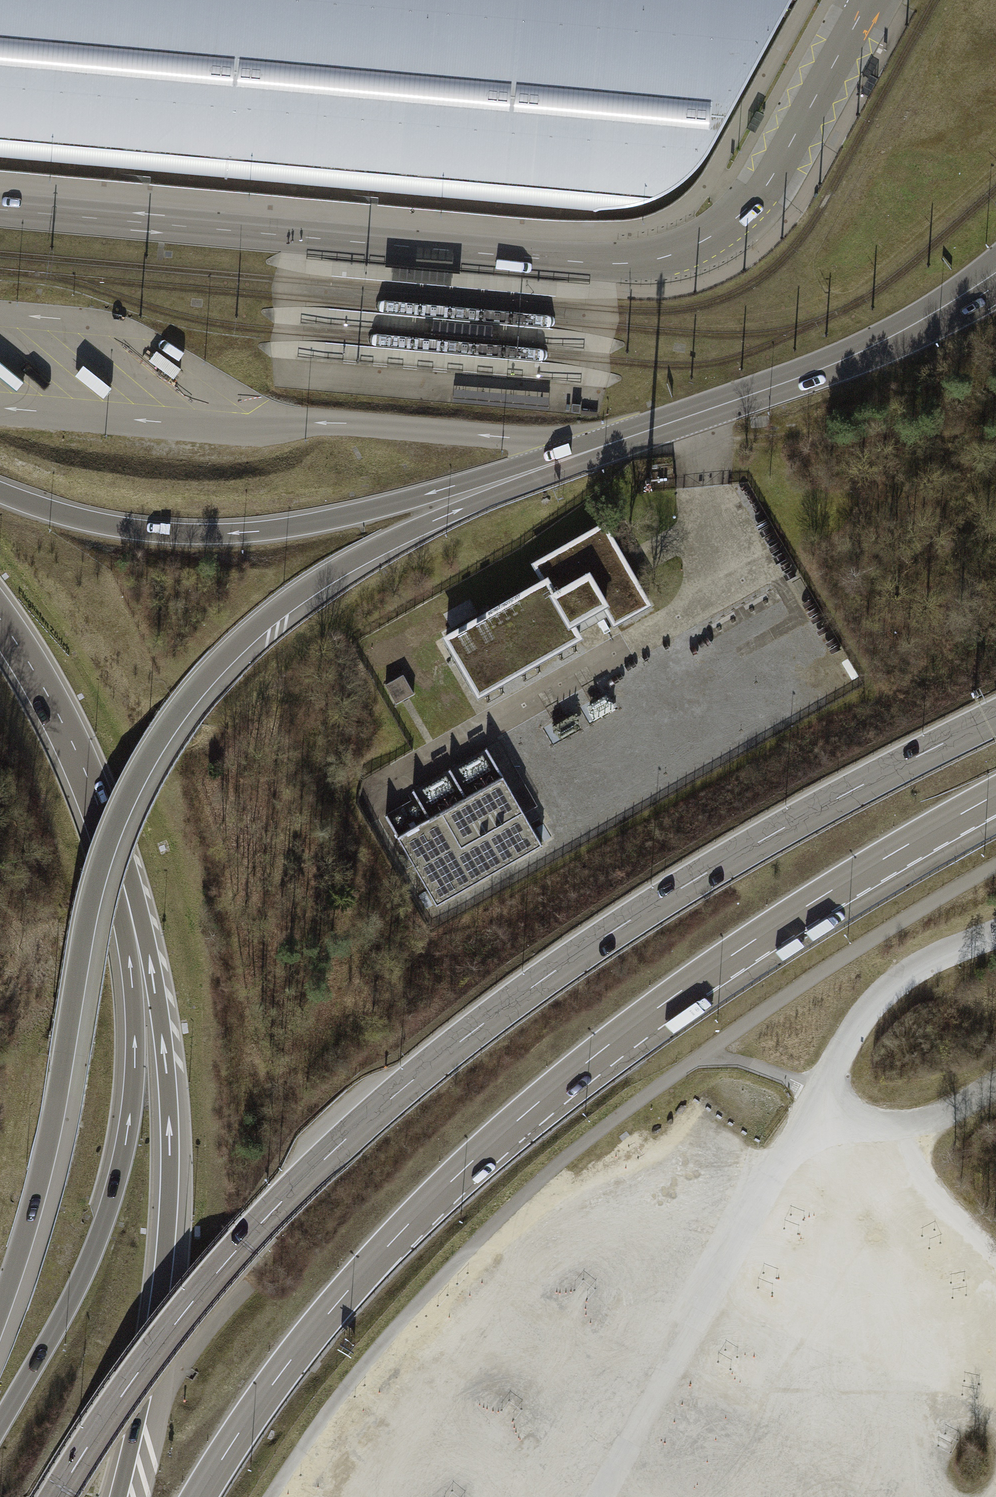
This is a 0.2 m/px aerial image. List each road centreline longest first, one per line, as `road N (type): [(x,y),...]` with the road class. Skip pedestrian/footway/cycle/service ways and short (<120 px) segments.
road 1 (motorway): [(995,715),(649,909),(407,1084),(281,1201),(200,1292),(56,1496)]
road 2 (secondary): [(0,1311),(49,1141),(89,906),(124,802),(158,741),(215,666),(277,609),(363,554),(542,468)]
road 3 (motorway): [(200,1496),(343,1297),(528,1113),(667,1001),(976,807)]
road 4 (unclassified): [(0,210),(575,261),(665,256),(741,214),(770,179),(870,0)]
road 5 (motorway): [(122,1496),(163,1294),(171,1116),(143,926),(83,770)]
road 6 (secondary): [(0,1423),(94,1250),(132,1105),(132,978),(83,770)]
road 7 (secondary): [(542,468),(303,524),(207,534),(102,524),(0,493)]
road 8 (secondary): [(995,278),(905,338),(842,365),(542,468)]
road 9 (track): [(819,1091),(791,1155),(597,1496)]
road 10 (track): [(995,1088),(952,1114),(907,1126),(864,1119),(819,1091),(886,990),(930,960),(995,933)]
road 11 (secondary): [(83,770),(0,619)]
road 12 (track): [(995,1255),(933,1191),(907,1126)]
road 13 (track): [(819,1091),(703,1054)]

